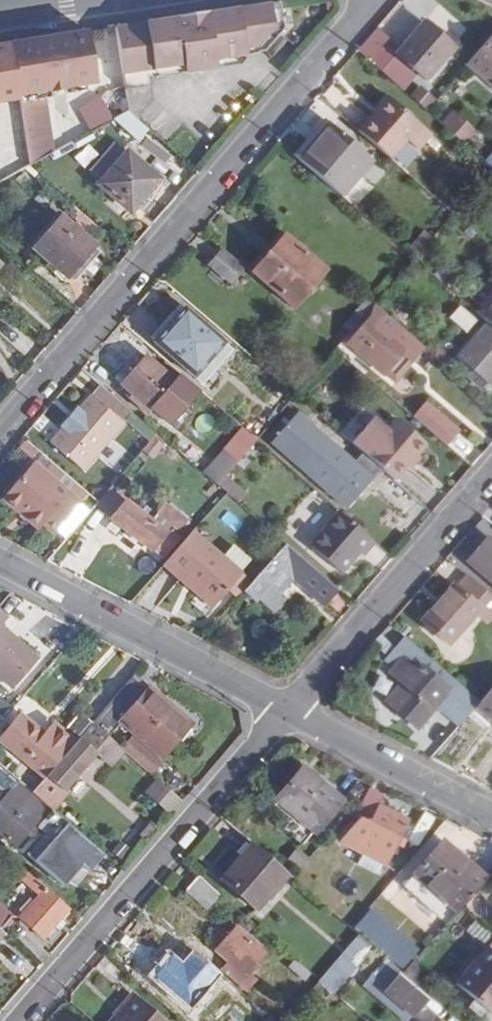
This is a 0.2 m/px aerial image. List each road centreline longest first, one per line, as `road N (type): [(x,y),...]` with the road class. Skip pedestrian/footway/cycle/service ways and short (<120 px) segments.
road 1 (residential): [(0,436),(372,0)]
road 2 (residential): [(20,1020),(289,711)]
road 3 (residential): [(289,711),(0,560)]
road 4 (residential): [(491,475),(289,711)]
road 5 (residential): [(491,816),(289,711)]

